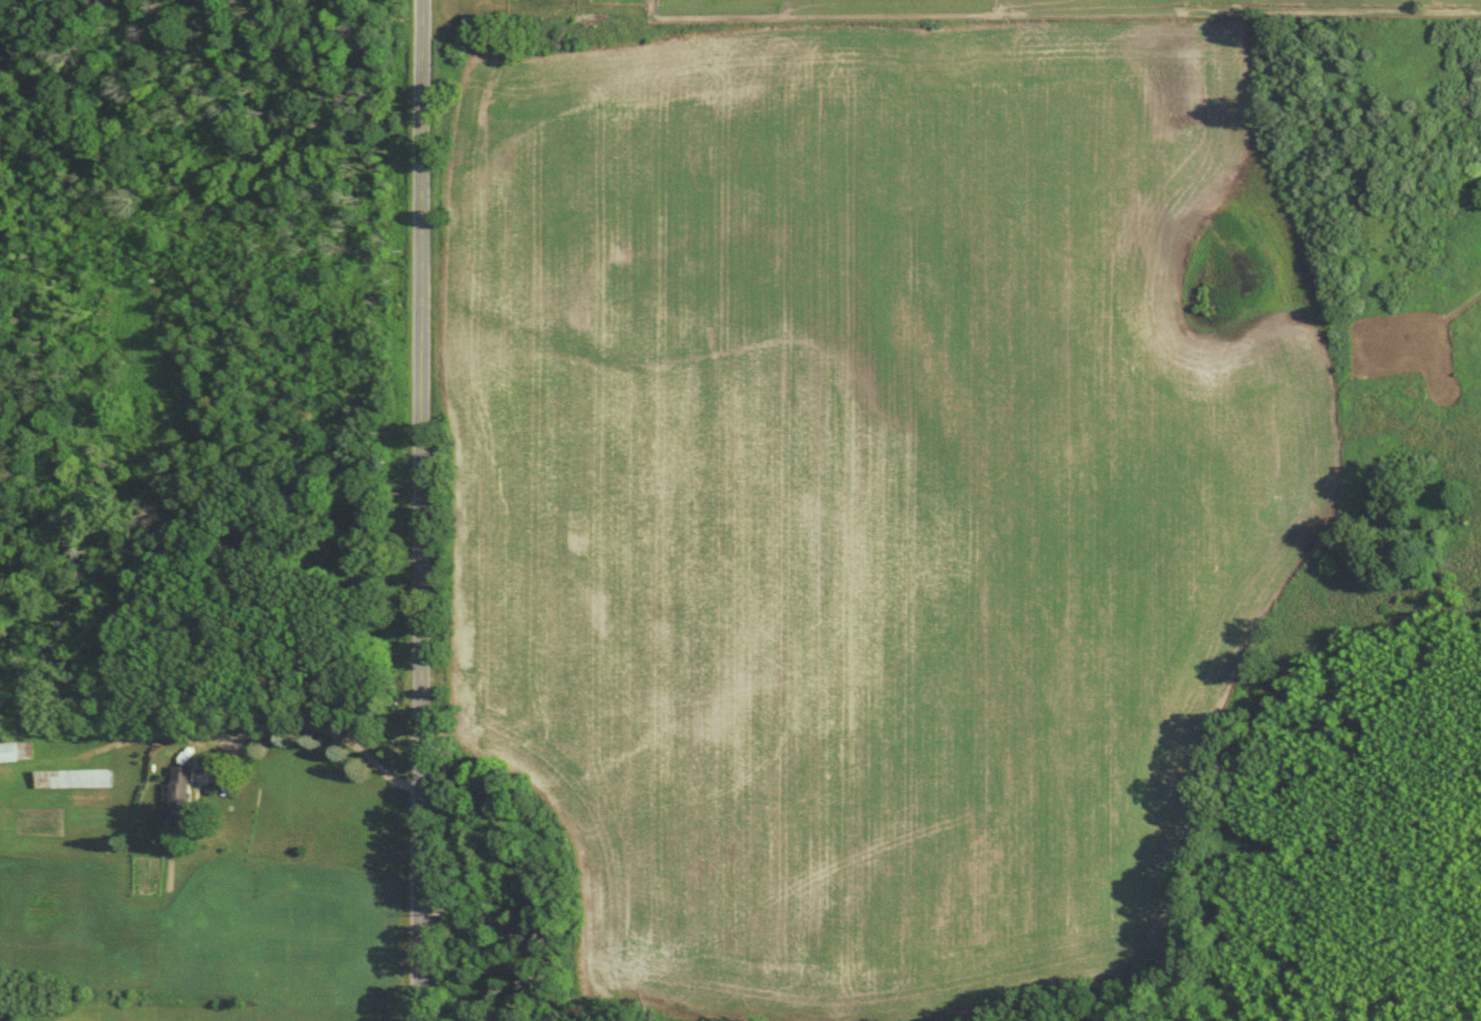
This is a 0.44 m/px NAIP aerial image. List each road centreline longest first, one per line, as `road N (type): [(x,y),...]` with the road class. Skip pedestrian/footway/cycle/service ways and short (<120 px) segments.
road 1 (tertiary): [(424,1020),(422,0)]

